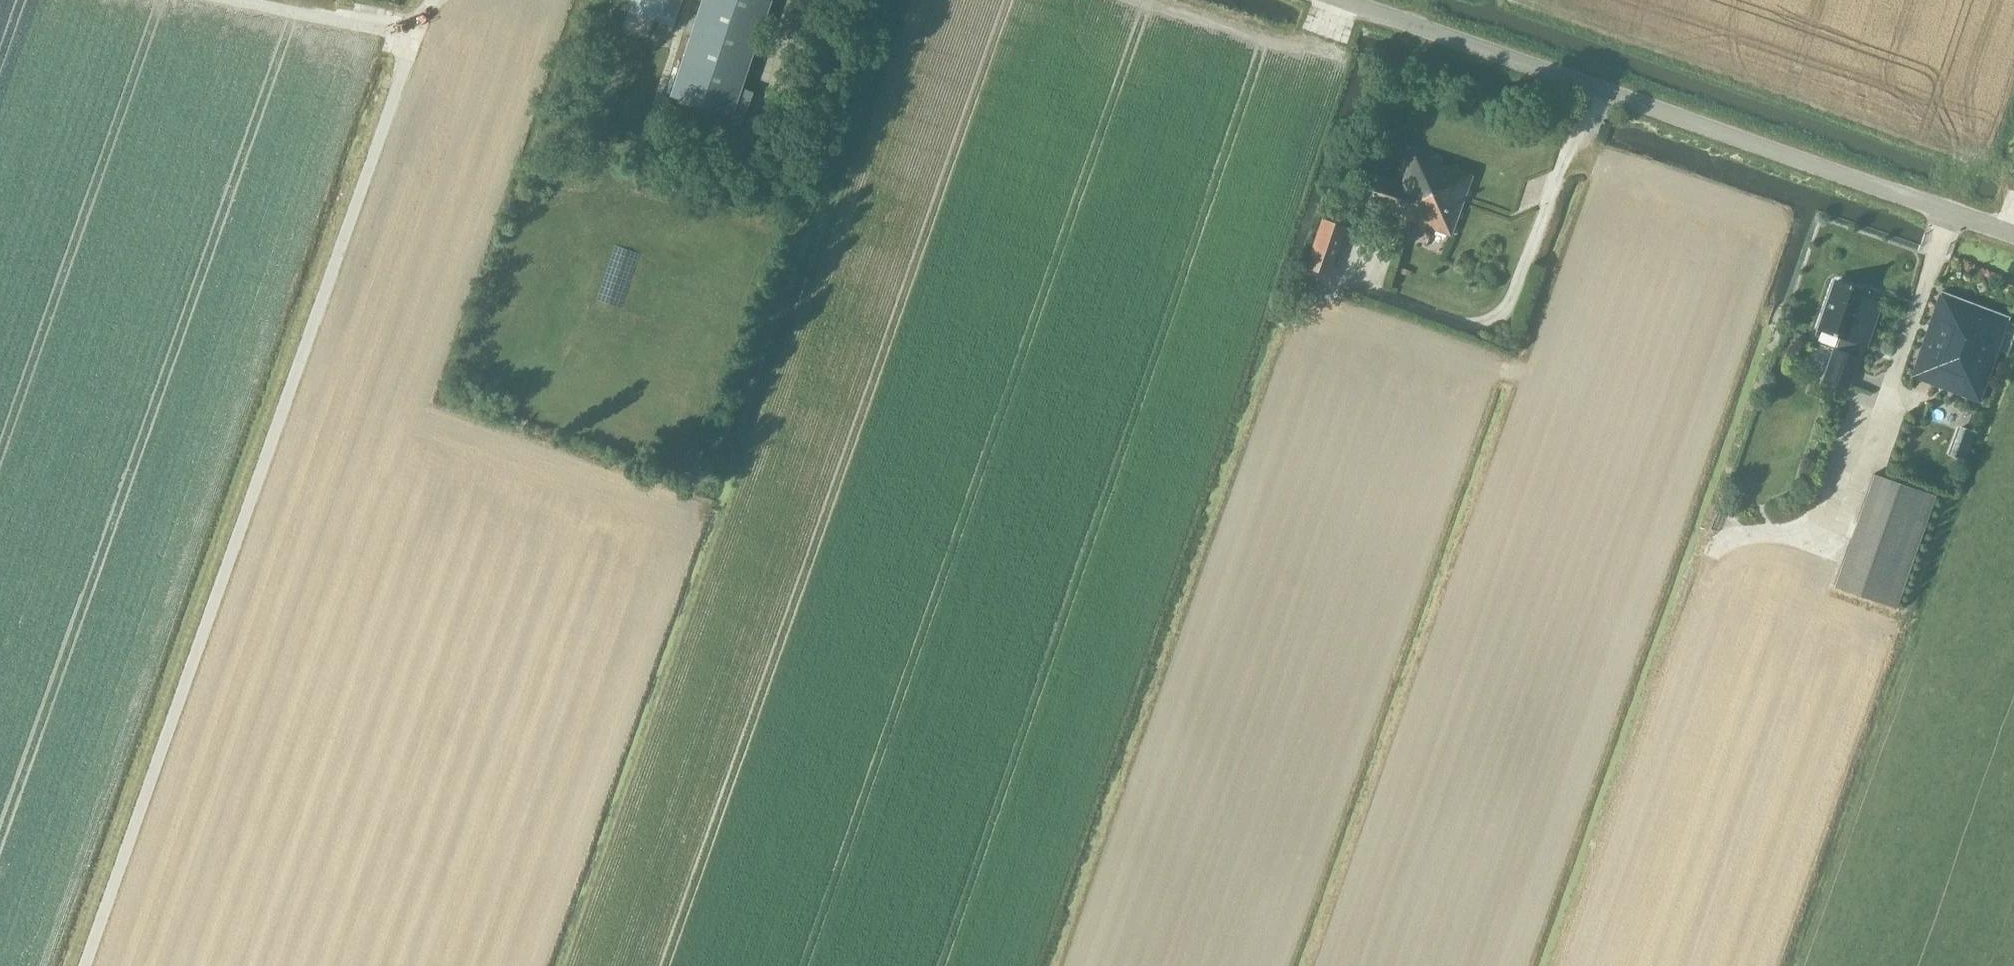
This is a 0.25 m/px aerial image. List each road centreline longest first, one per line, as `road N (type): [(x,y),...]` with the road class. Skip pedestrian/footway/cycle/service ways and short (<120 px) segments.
road 1 (unclassified): [(2013,239),(1333,0)]

